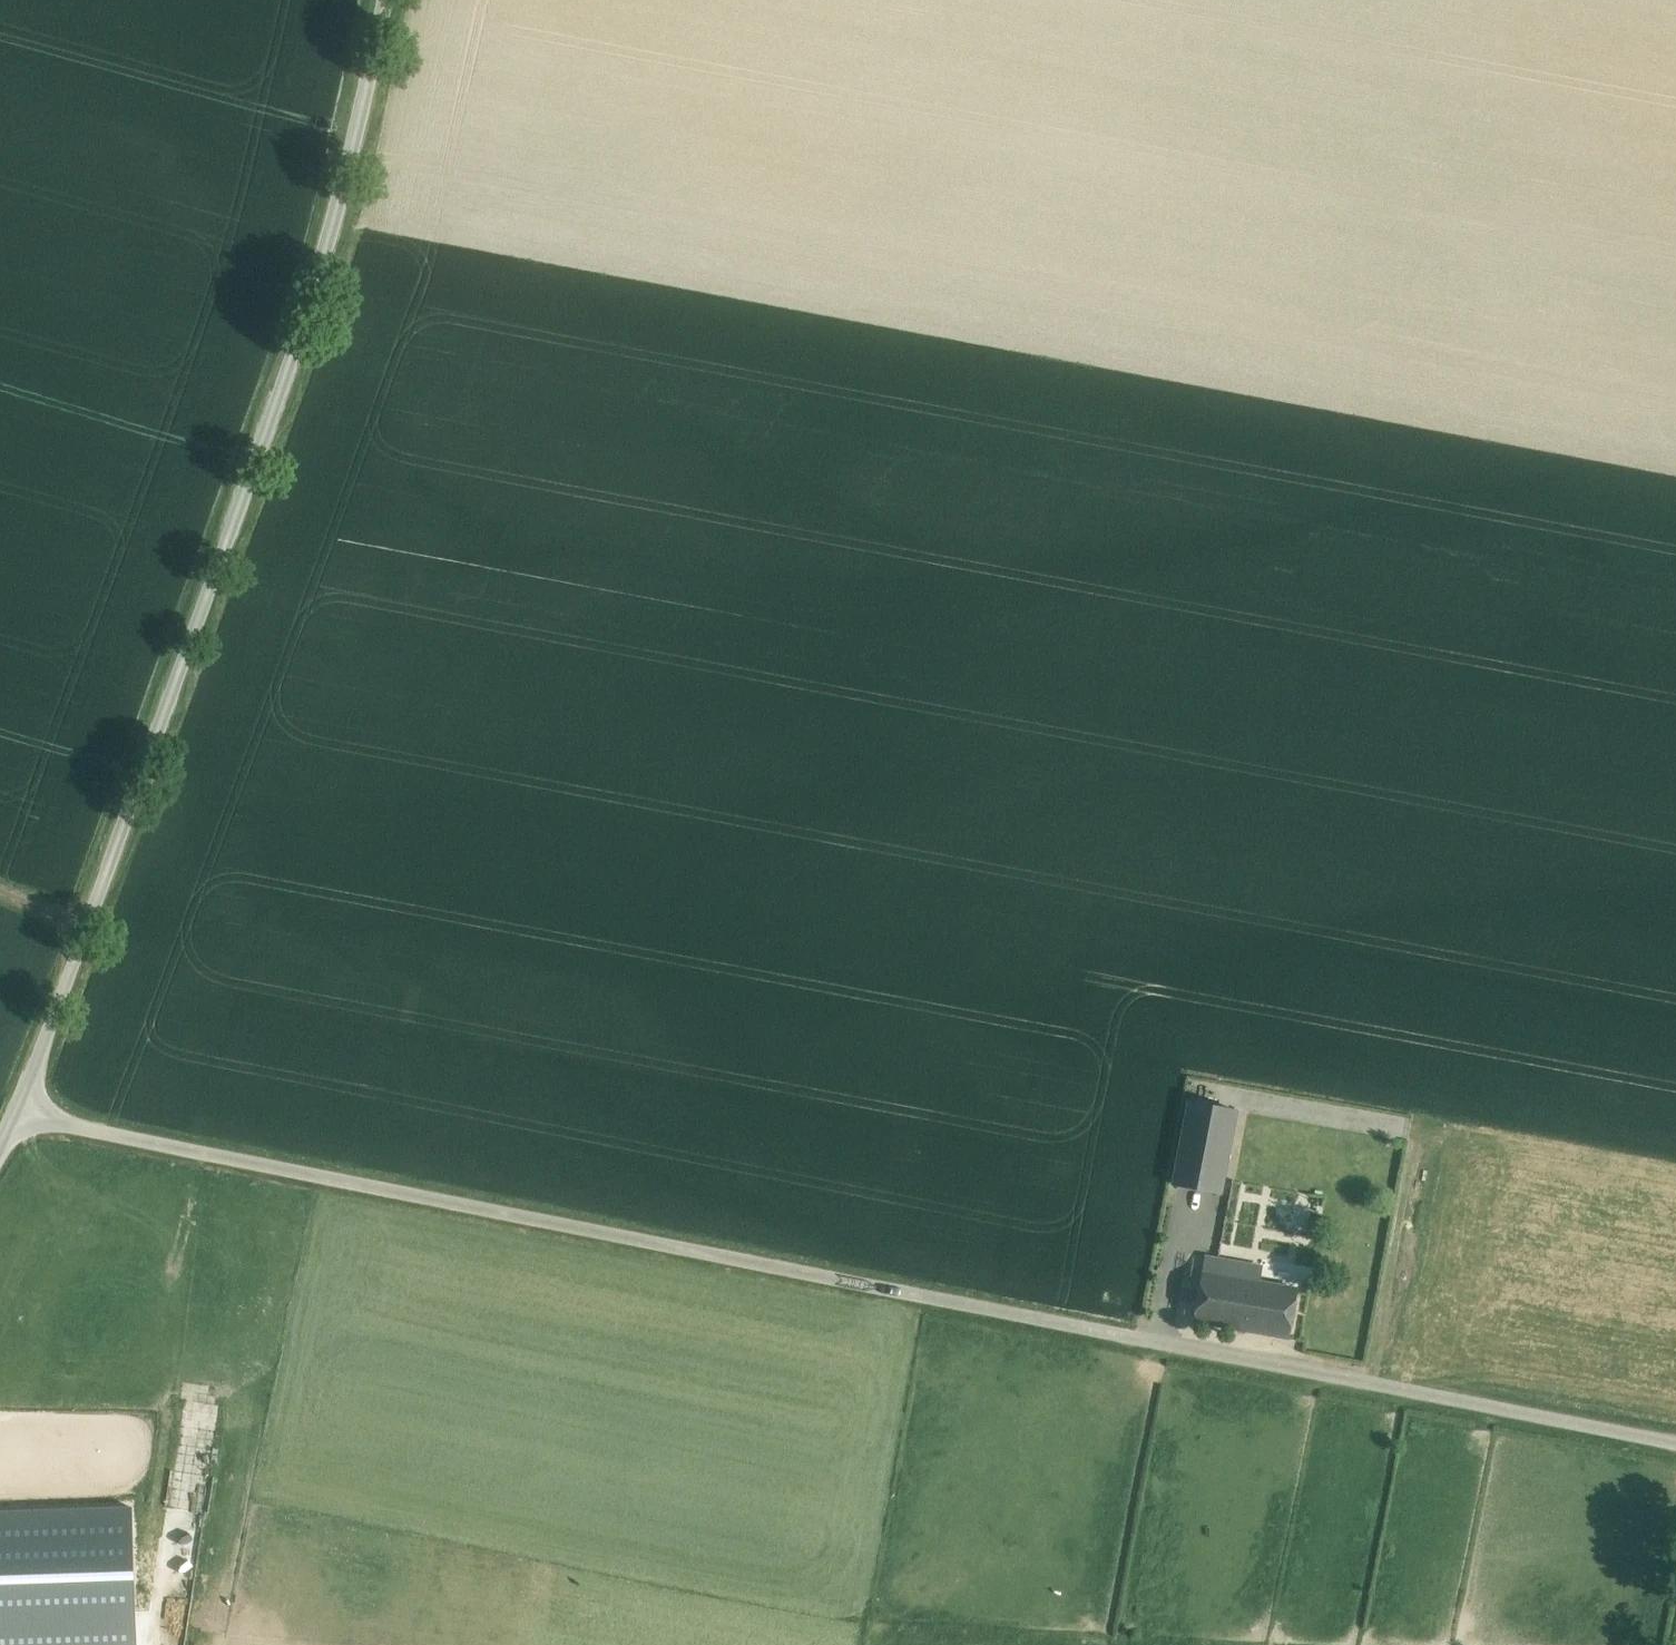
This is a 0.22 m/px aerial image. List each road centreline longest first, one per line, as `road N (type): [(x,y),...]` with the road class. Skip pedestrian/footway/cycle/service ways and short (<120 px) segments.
road 1 (unclassified): [(1675,1442),(408,1186),(91,1130),(15,1108)]
road 2 (unclassified): [(15,1108),(298,299),(334,180),(370,0)]

